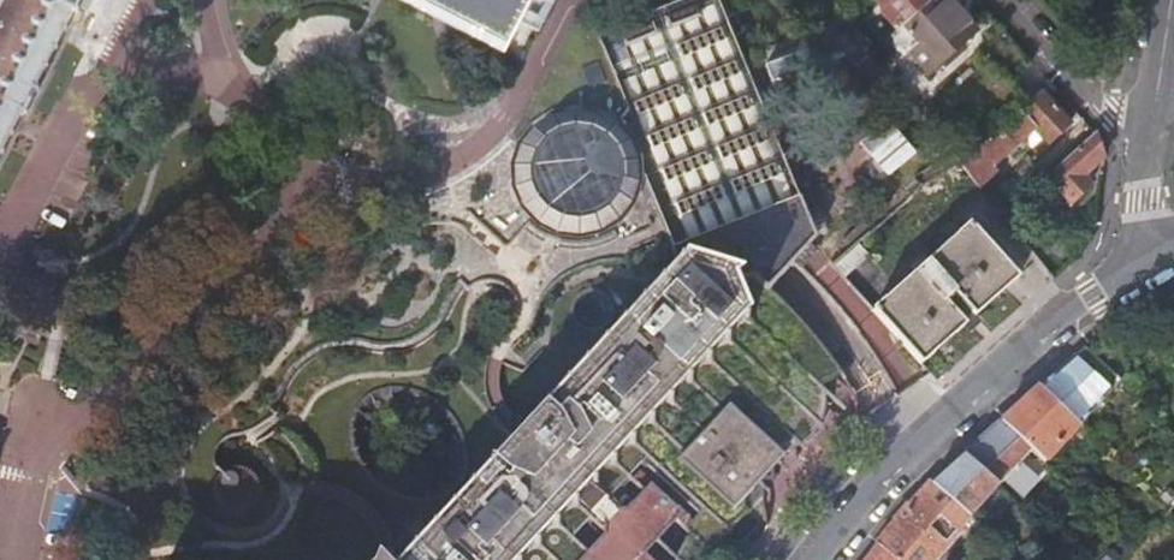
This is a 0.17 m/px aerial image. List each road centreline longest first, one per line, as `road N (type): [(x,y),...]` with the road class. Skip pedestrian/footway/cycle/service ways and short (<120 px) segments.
road 1 (tertiary): [(1158,257),(1034,340),(896,461),(814,559)]
road 2 (residential): [(1152,126),(1092,101),(999,0)]
road 3 (tertiary): [(1152,126),(1143,214),(1158,257)]
road 4 (tertiary): [(1172,0),(1152,126)]

